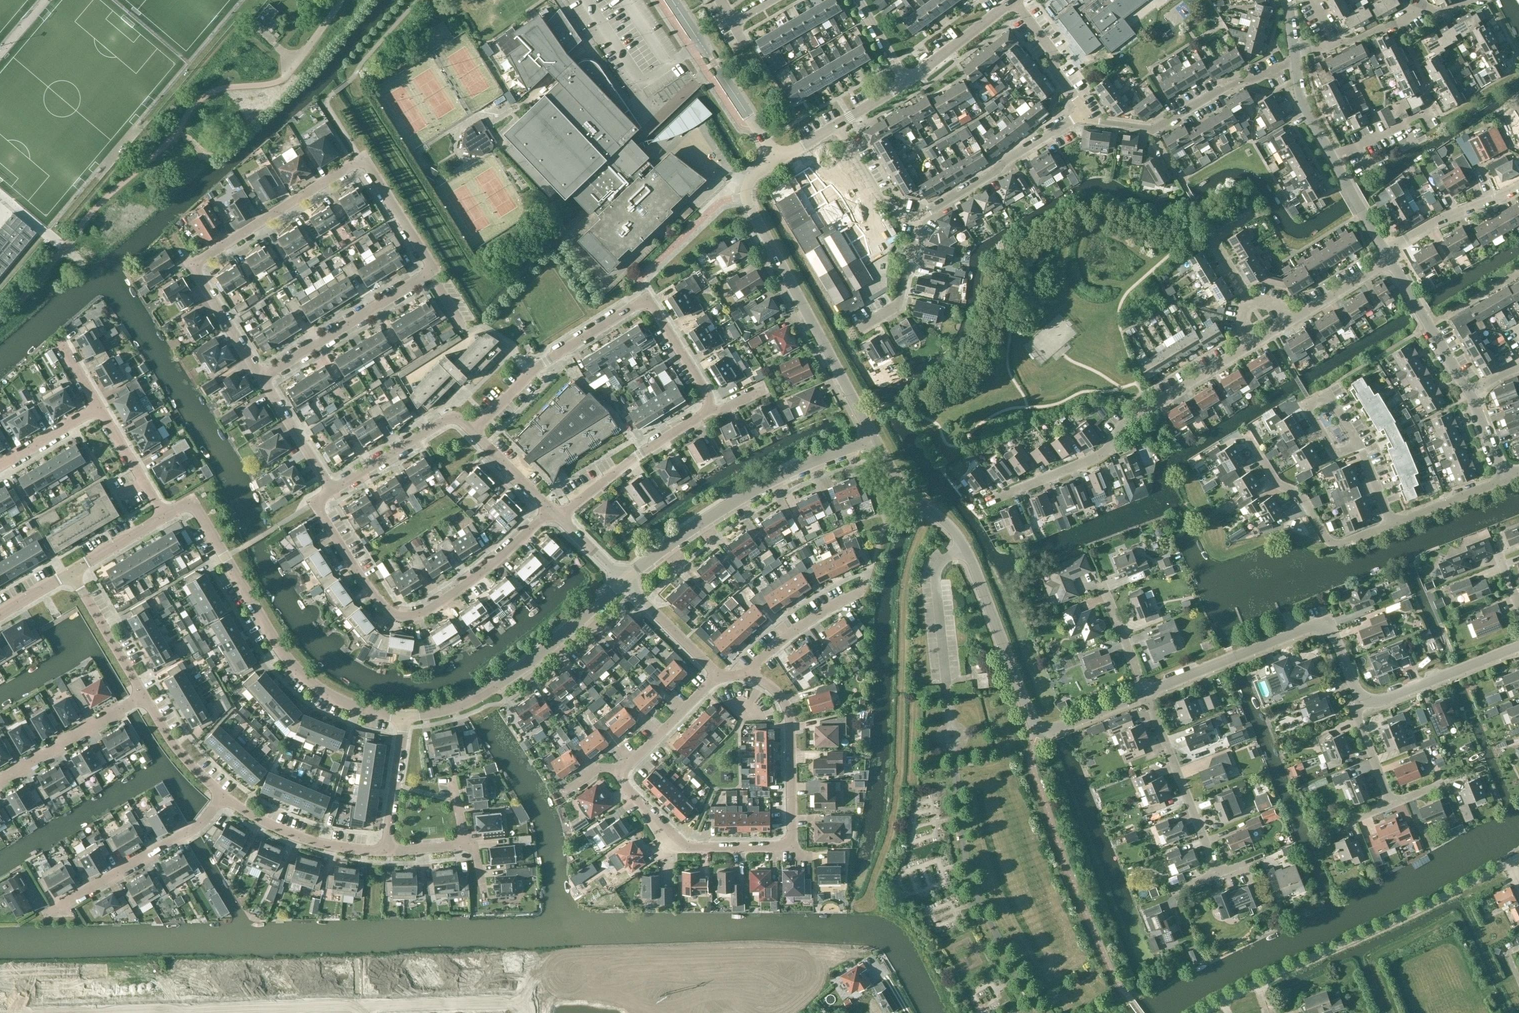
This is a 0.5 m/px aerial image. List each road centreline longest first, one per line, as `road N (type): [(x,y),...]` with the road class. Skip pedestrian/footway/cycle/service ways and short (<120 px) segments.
road 1 (residential): [(431,272),(362,162),(194,265),(263,379)]
road 2 (residential): [(1146,692),(1053,730),(1032,720),(965,549),(892,472),(871,436)]
road 3 (residential): [(747,676),(777,692),(788,723),(791,845),(691,850),(616,767)]
road 4 (residential): [(557,517),(422,619),(395,616),(358,576),(317,508),(332,493)]
road 5 (residential): [(163,520),(191,504),(286,662),(318,691),(356,710),(404,718)]
road 6 (unclassified): [(1202,1012),(1518,860)]
road 7 (residential): [(860,328),(903,305),(921,215),(1076,119)]
road 8 (residential): [(871,436),(746,196),(756,174),(777,160)]
road 9 (residential): [(993,500),(1104,455),(1124,422),(1255,344)]
road 10 (residential): [(624,581),(738,497),(871,436)]
road 11 (residential): [(1365,698),(1331,632),(1311,628),(1146,692)]
road 12 (residential): [(404,718),(496,688),(624,581)]
road 13 (residential): [(474,436),(545,363),(647,298)]
road 14 (residential): [(1332,161),(1431,110),(1429,87),(1395,17)]
road 15 (residential): [(49,912),(199,825),(223,798)]
road 16 (residential): [(263,379),(431,272)]
road 17 (residential): [(1252,443),(1276,484),(1301,495),(1331,543),(1392,527)]
road 18 (residential): [(1219,872),(1146,692)]
road 19 (tertiary): [(671,0),(777,160)]
road 20 (residential): [(557,517),(709,412)]
road 21 (residential): [(223,798),(294,833),(386,851)]
road 22 (residential): [(0,780),(147,695)]
road 23 (residential): [(332,493),(455,419),(474,436)]
road 24 (residential): [(1154,131),(1241,78),(1258,79),(1287,63),(1294,51)]
road 25 (tertiary): [(777,160),(905,84)]
road 26 (residential): [(1389,260),(1518,191)]
road 27 (residential): [(74,572),(147,695)]
road 28 (residential): [(1357,445),(1331,394),(1307,406),(1336,455)]
road 29 (residential): [(747,676),(775,646),(860,594)]
road 30 (tertiary): [(905,84),(1013,0)]
road 31 (residential): [(1076,119),(1054,54),(1013,0)]
road 32 (residential): [(616,767),(717,677)]
road 33 (residential): [(404,718),(386,851)]
road 34 (residential): [(717,677),(624,581)]
road 35 (residential): [(263,379),(332,493)]
road 36 (residential): [(98,407),(163,520)]
road 37 (residential): [(709,412),(647,298)]
road 38 (residential): [(147,695),(223,798)]
road 39 (residential): [(1392,527),(1505,480)]
road 40 (residential): [(1285,324),(1389,260)]

